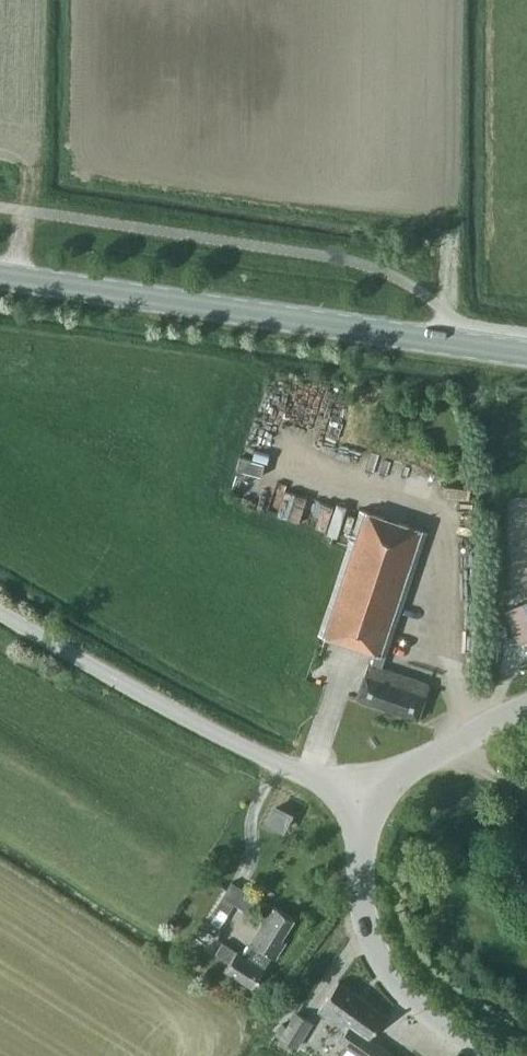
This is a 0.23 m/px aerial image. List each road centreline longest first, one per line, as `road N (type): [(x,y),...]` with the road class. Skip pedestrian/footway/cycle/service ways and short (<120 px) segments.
road 1 (primary): [(526,352),(0,275)]
road 2 (unclassified): [(373,775),(313,773),(260,755),(0,613)]
road 3 (unclassified): [(490,1055),(397,982),(370,939),(358,881),(373,775)]
road 4 (unclassified): [(526,704),(373,775)]

